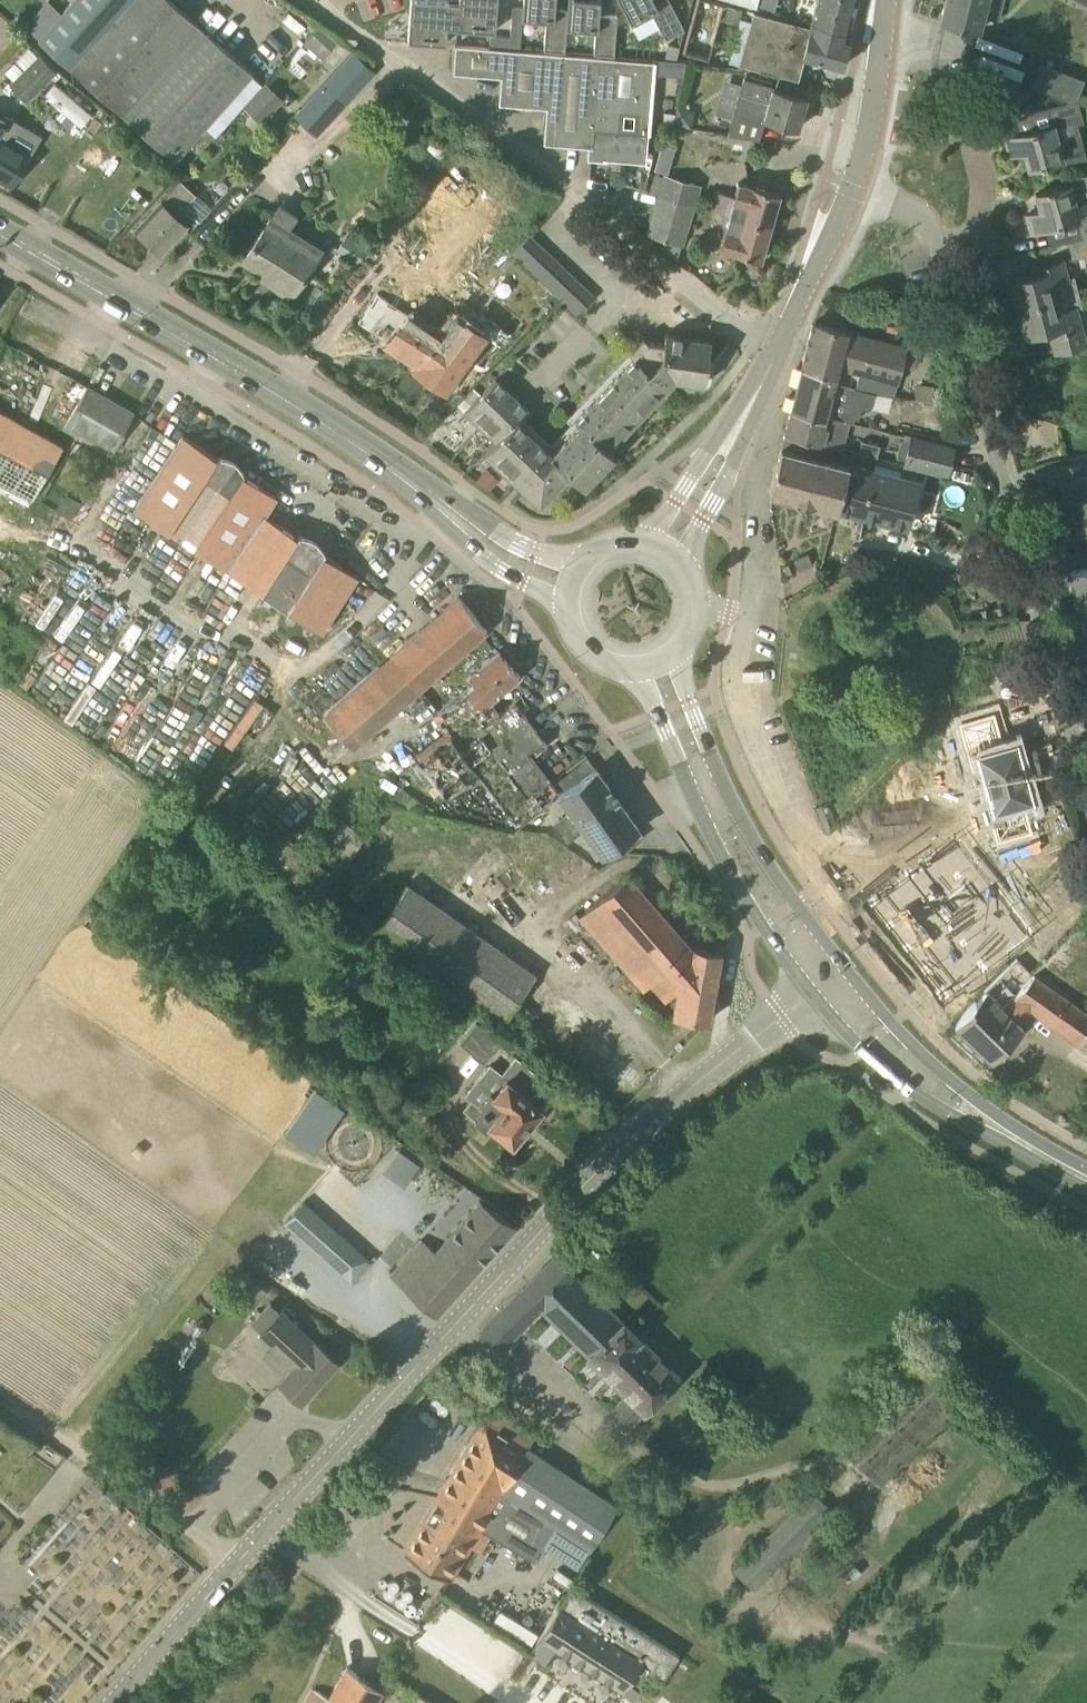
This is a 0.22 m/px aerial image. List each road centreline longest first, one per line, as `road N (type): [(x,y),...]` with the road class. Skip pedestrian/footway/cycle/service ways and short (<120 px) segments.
road 1 (tertiary): [(115,1702),(587,1182),(809,992)]
road 2 (residential): [(853,187),(935,220),(1086,772)]
road 3 (primary): [(453,516),(322,417),(0,231)]
road 4 (residential): [(668,272),(510,138),(311,0)]
road 5 (primary): [(636,669),(705,830),(809,992)]
road 6 (primary): [(843,965),(732,799),(676,651)]
road 7 (track): [(231,1569),(0,1399)]
road 8 (primary): [(809,992),(896,1077),(990,1123)]
road 9 (primary): [(990,1123),(843,965)]
road 10 (secondary): [(853,187),(887,0)]
road 11 (residential): [(668,272),(540,395)]
road 12 (secondary): [(779,347),(853,187)]
road 13 (secondary): [(685,567),(745,419)]
road 14 (secondary): [(745,419),(645,540)]
road 15 (primary): [(453,516),(468,546),(567,611)]
road 16 (primary): [(584,560),(535,550),(453,516)]
road 17 (residential): [(779,347),(668,272)]

